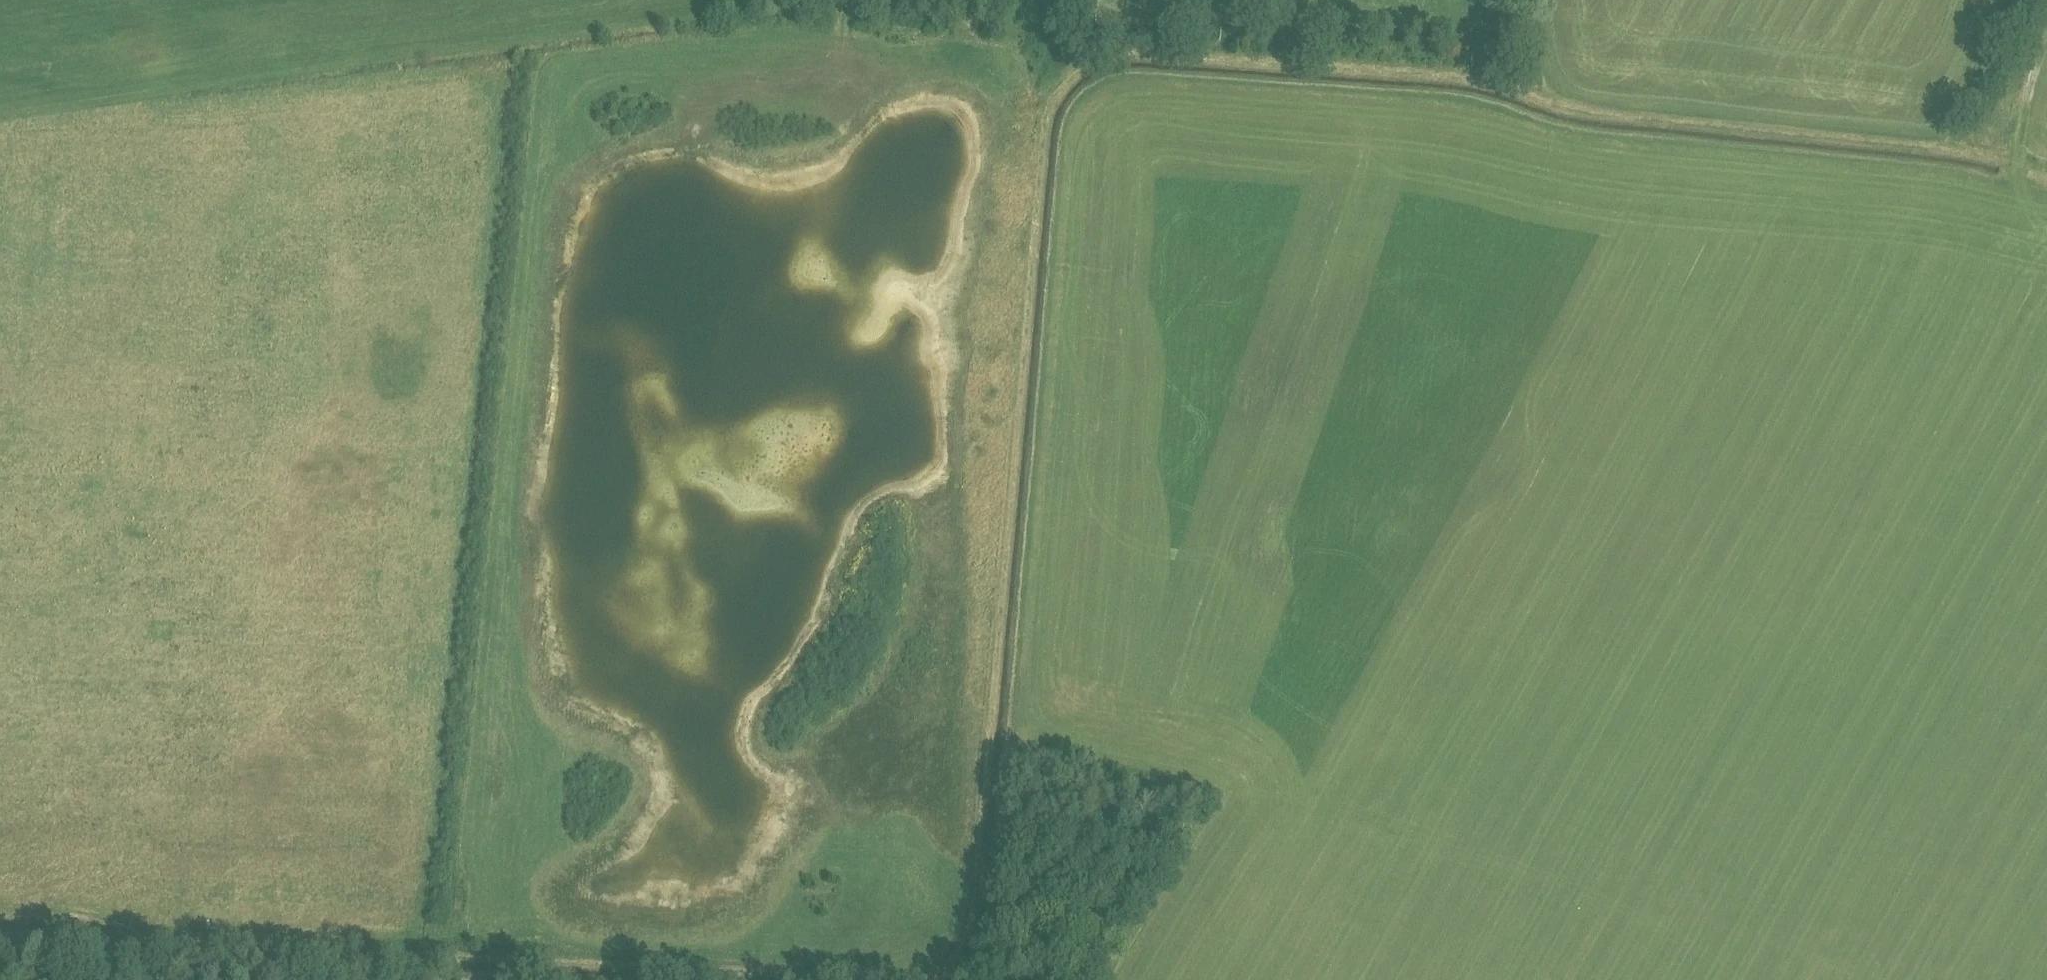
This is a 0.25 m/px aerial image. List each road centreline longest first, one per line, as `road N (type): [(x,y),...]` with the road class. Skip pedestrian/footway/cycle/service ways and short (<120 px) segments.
road 1 (track): [(2046,35),(2016,115),(2019,164)]
road 2 (track): [(0,947),(132,956)]

